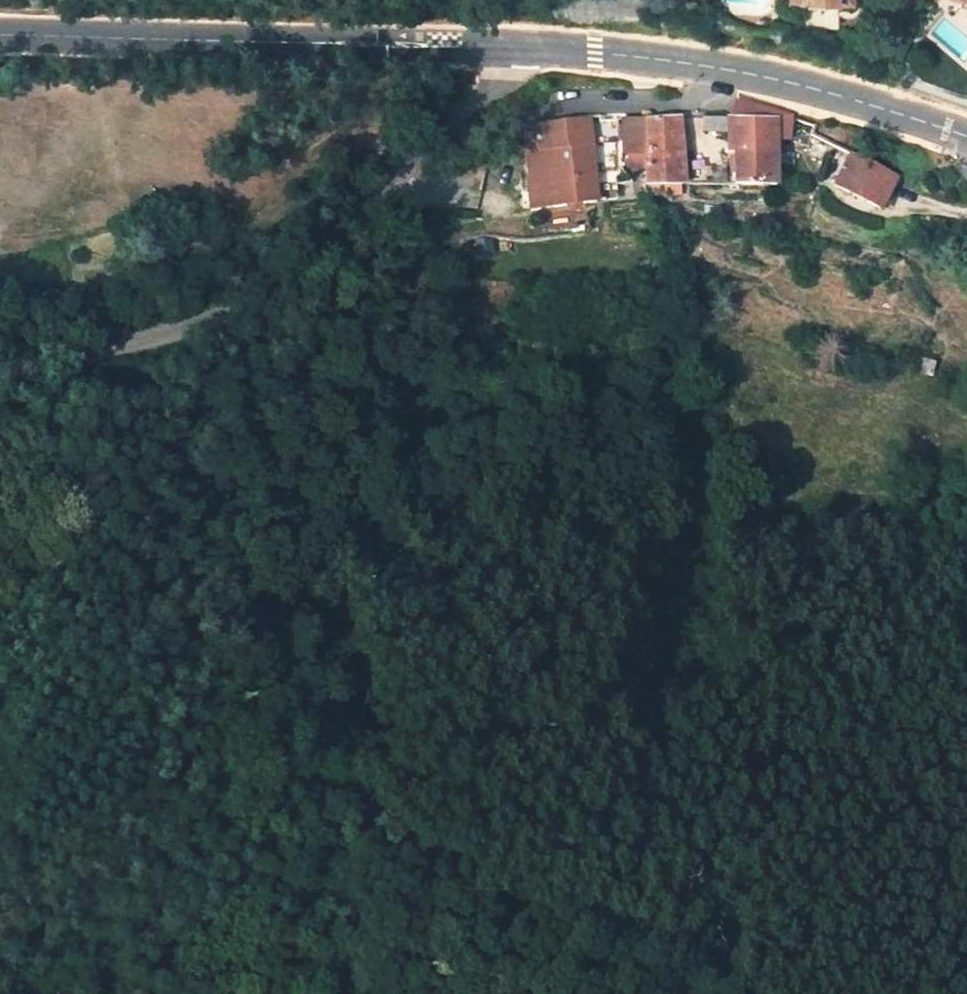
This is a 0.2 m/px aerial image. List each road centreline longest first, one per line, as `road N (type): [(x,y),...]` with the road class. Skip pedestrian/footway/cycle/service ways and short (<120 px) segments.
road 1 (unclassified): [(0,374),(141,347),(257,295),(496,89),(515,46)]

